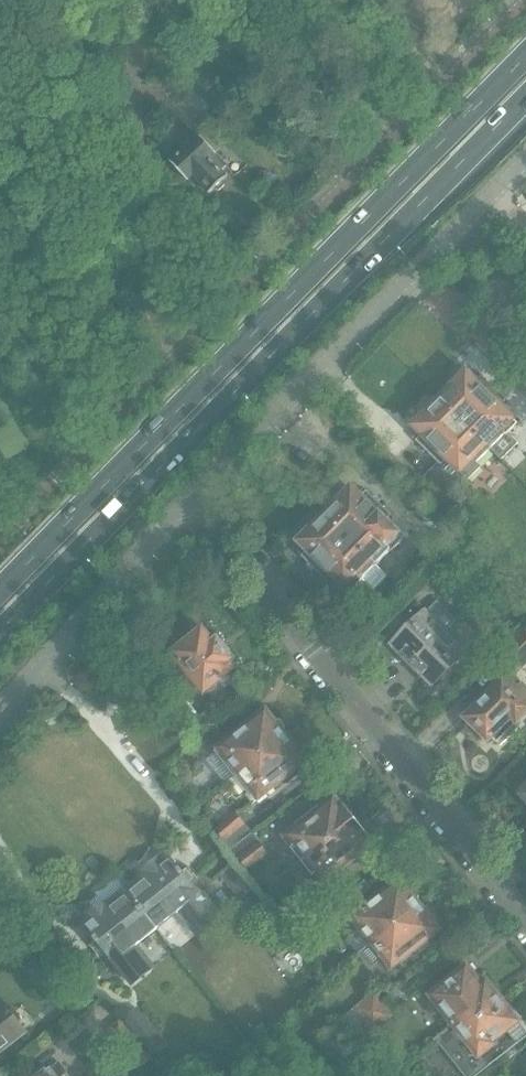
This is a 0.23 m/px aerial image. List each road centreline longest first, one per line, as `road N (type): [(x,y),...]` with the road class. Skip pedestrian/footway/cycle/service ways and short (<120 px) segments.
road 1 (primary): [(525,58),(0,592)]
road 2 (primary): [(0,633),(525,100)]
road 3 (residential): [(525,919),(190,502)]
road 4 (residential): [(178,357),(525,4)]
road 5 (residential): [(190,502),(525,163)]
road 6 (residential): [(133,12),(157,329),(178,357)]
road 7 (residential): [(0,712),(190,502)]
road 8 (residential): [(0,538),(178,357)]

